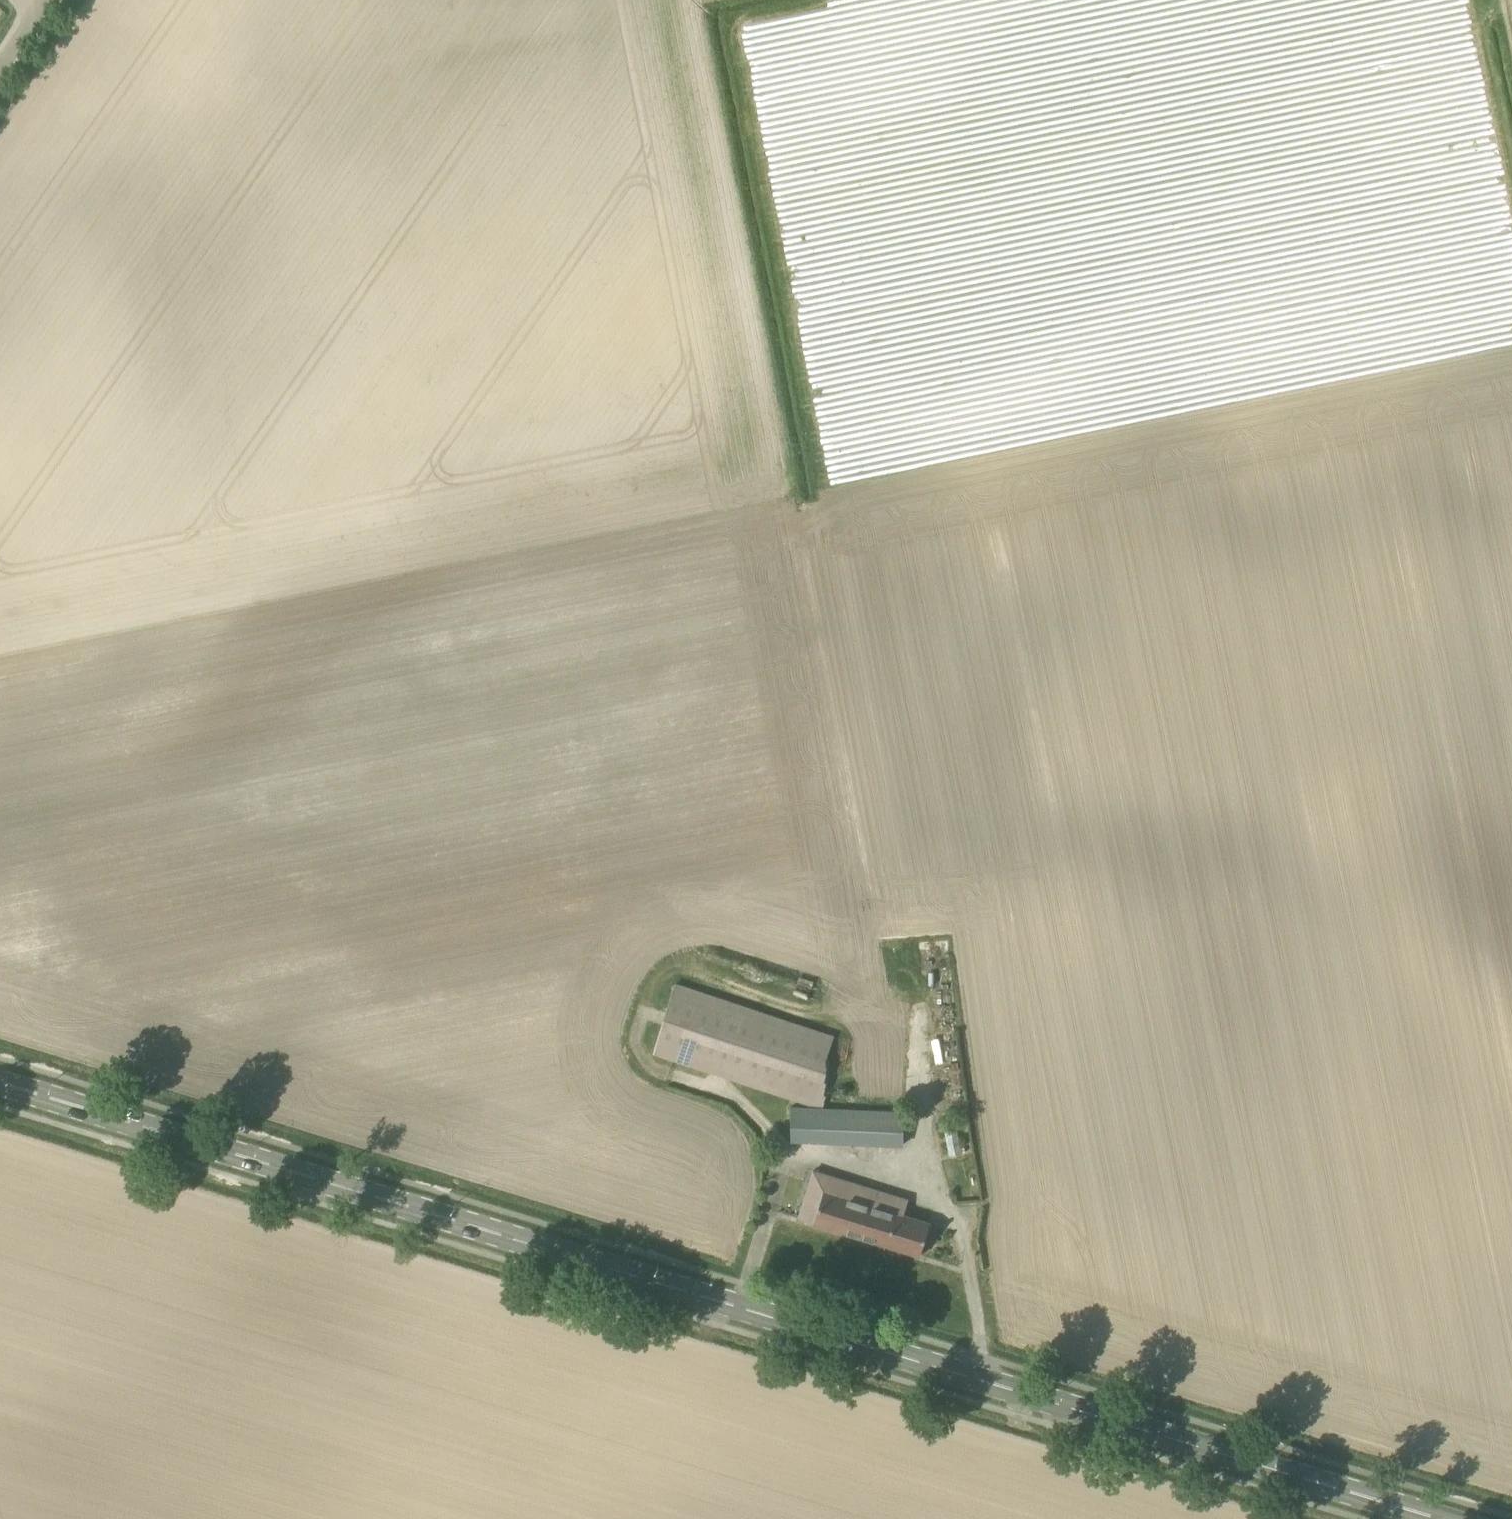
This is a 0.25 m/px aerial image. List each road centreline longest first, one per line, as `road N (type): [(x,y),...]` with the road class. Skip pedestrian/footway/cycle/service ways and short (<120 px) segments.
road 1 (primary): [(1449,1518),(0,1083)]

